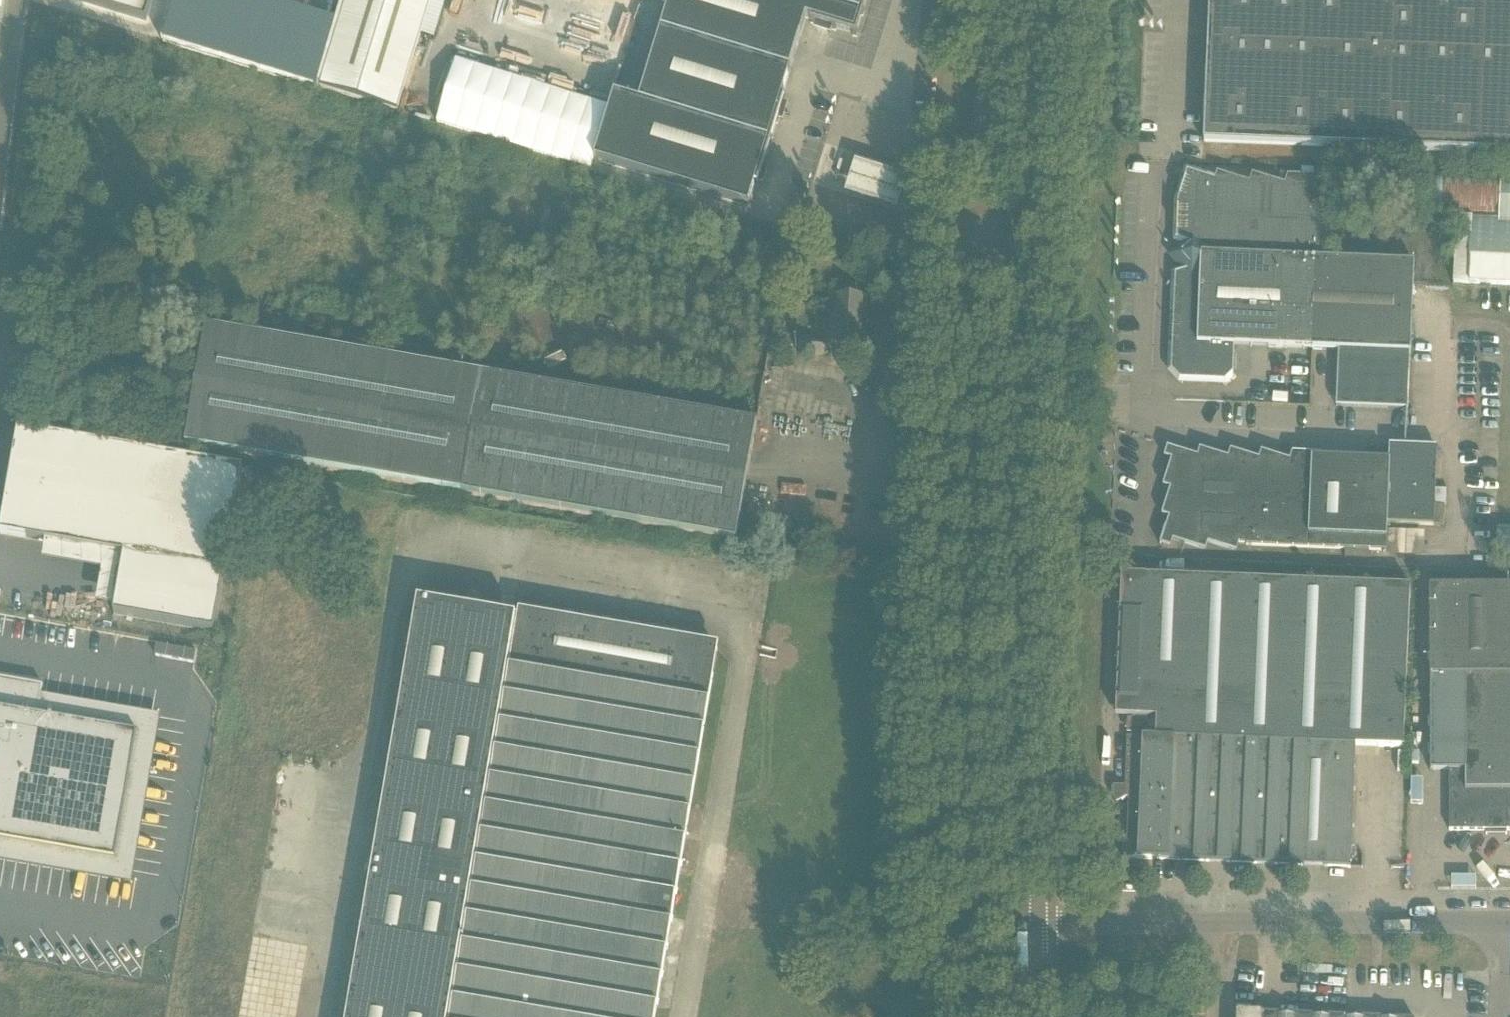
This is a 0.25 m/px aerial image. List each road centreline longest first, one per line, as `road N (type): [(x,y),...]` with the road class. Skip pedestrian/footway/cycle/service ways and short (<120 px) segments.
road 1 (secondary): [(1013,930),(1022,236)]
road 2 (unclassified): [(1506,923),(1013,930)]
road 3 (secondary): [(1022,236),(1045,172),(1060,0)]
road 4 (secondary): [(996,0),(993,118),(1022,236)]

